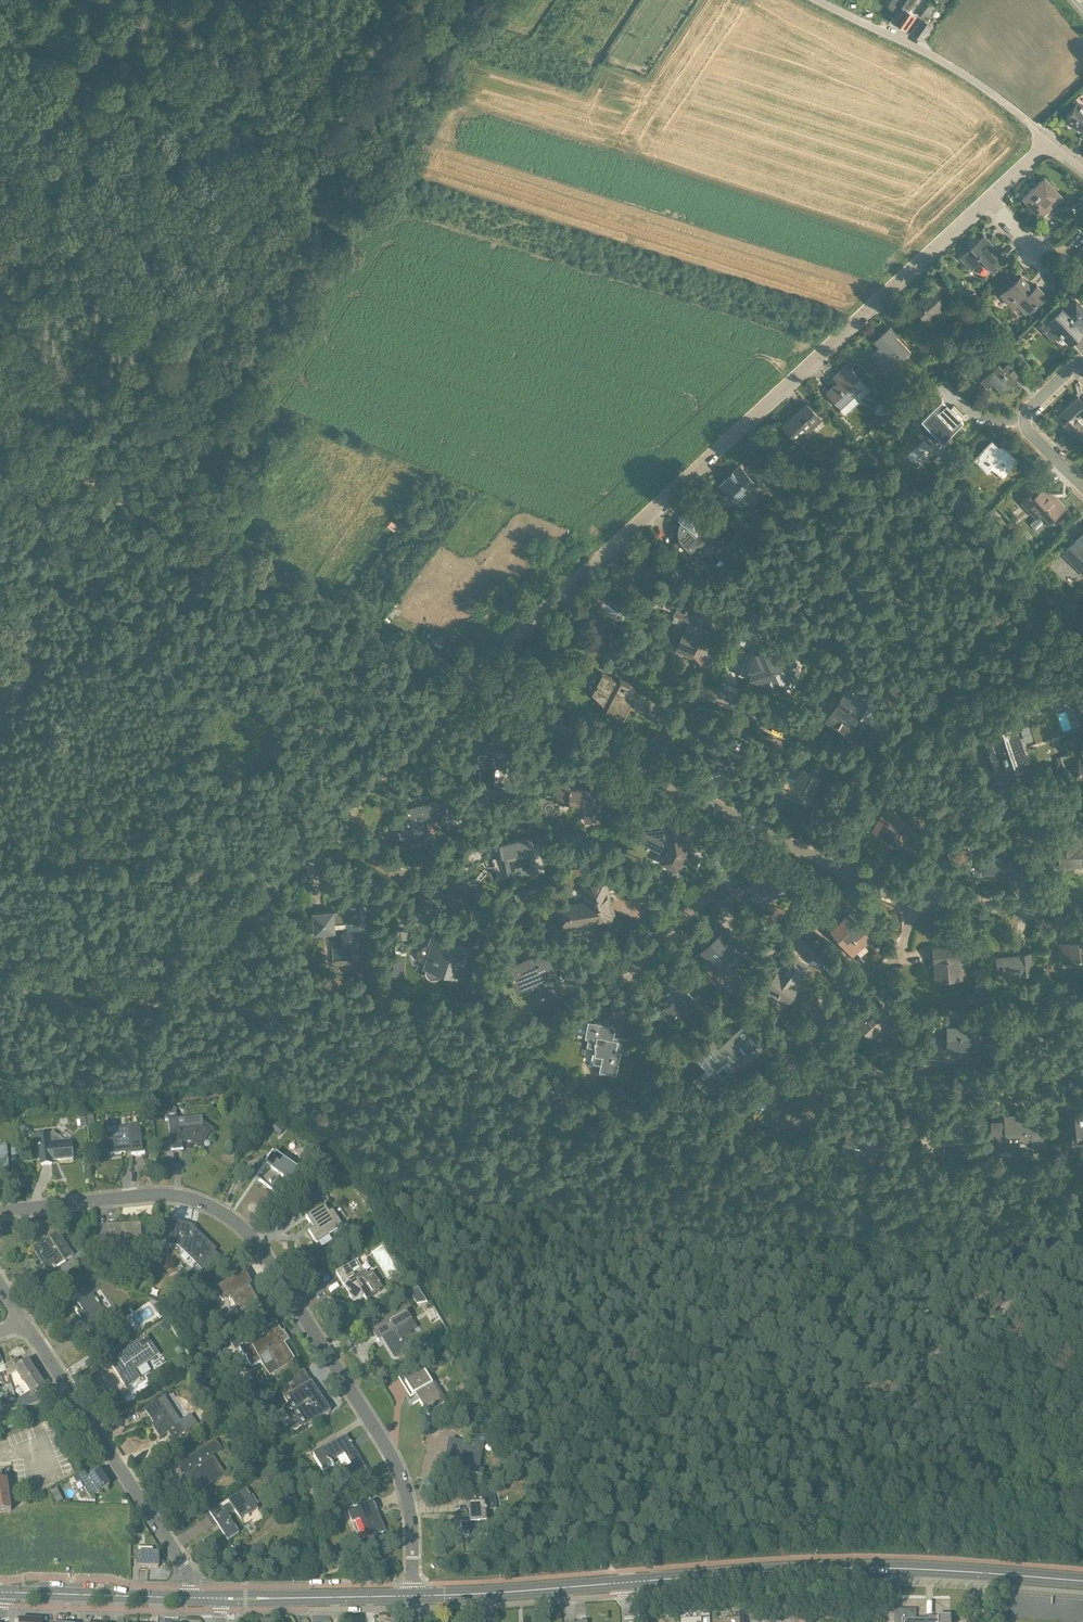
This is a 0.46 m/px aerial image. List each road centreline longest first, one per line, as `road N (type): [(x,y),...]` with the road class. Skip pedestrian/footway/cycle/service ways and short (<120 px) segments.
road 1 (residential): [(471,681),(988,195)]
road 2 (unclassified): [(0,1209),(165,1194),(235,1221),(260,1248),(398,1468),(409,1506),(413,1594)]
road 3 (track): [(674,1129),(194,987)]
road 4 (tertiary): [(1082,1580),(906,1566),(630,1581)]
road 5 (track): [(1082,1213),(1059,1220),(965,1211),(674,1129)]
road 6 (track): [(471,681),(122,496)]
road 7 (residential): [(188,1597),(184,1564),(25,1321)]
road 8 (residential): [(816,1021),(829,1054),(917,1087),(968,1089),(1082,1068)]
road 9 (residential): [(818,0),(961,72),(1033,126)]
road 10 (track): [(122,496),(60,568),(18,686)]
road 11 (residential): [(180,981),(333,824)]
road 12 (tertiary): [(630,1581),(425,1595)]
road 13 (residential): [(333,824),(471,681)]
road 14 (residential): [(763,831),(716,890),(622,968)]
road 15 (tertiary): [(220,1598),(413,1594)]
road 16 (residential): [(471,681),(638,766)]
road 17 (tertiary): [(2,1591),(188,1597)]
road 18 (track): [(180,981),(0,948)]
road 19 (residential): [(638,766),(697,696),(782,728)]
road 20 (residential): [(816,1021),(899,955),(909,900)]
road 21 (residential): [(763,831),(909,900)]
road 22 (residential): [(927,904),(1082,900)]
road 23 (residential): [(927,904),(950,824),(1019,806)]
road 24 (residential): [(638,766),(763,831)]
road 25 (track): [(122,496),(0,429)]
road 26 (residential): [(453,890),(384,866),(333,824)]

